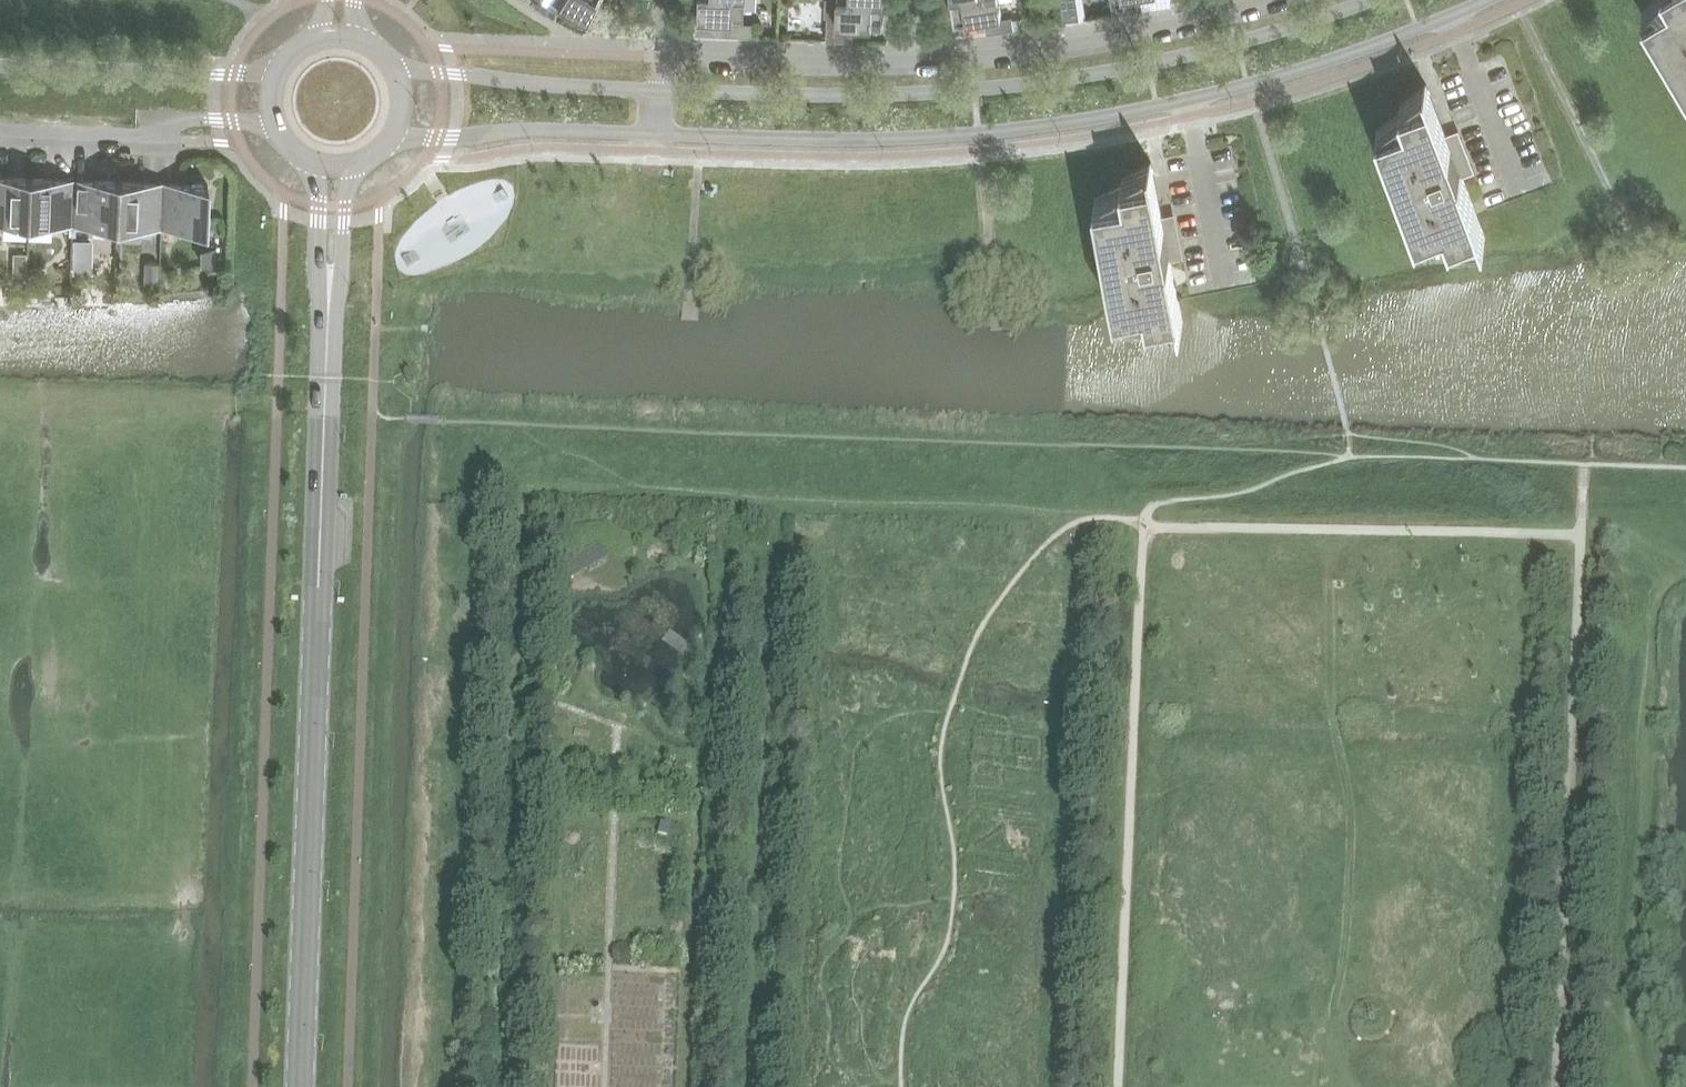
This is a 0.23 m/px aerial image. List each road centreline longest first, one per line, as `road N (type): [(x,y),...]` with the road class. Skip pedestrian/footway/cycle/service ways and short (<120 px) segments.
road 1 (secondary): [(660,137),(893,139),(1056,125),(1186,101),(1351,55),(1486,0)]
road 2 (secondary): [(300,1086),(328,306)]
road 3 (secondary): [(1369,0),(1213,52),(1072,79),(928,93),(662,93)]
road 4 (residential): [(1211,17),(918,59)]
road 5 (secondary): [(386,142),(523,131),(660,137)]
road 6 (secondary): [(662,93),(392,67)]
road 7 (residential): [(918,59),(664,60)]
road 8 (residential): [(234,74),(0,67)]
road 9 (residential): [(0,131),(151,135)]
road 10 (secondary): [(328,306),(343,261),(346,178),(356,162)]
road 11 (secondary): [(312,160),(320,176),(317,263),(328,306)]
road 12 (unclassified): [(151,135),(182,122),(280,132)]

